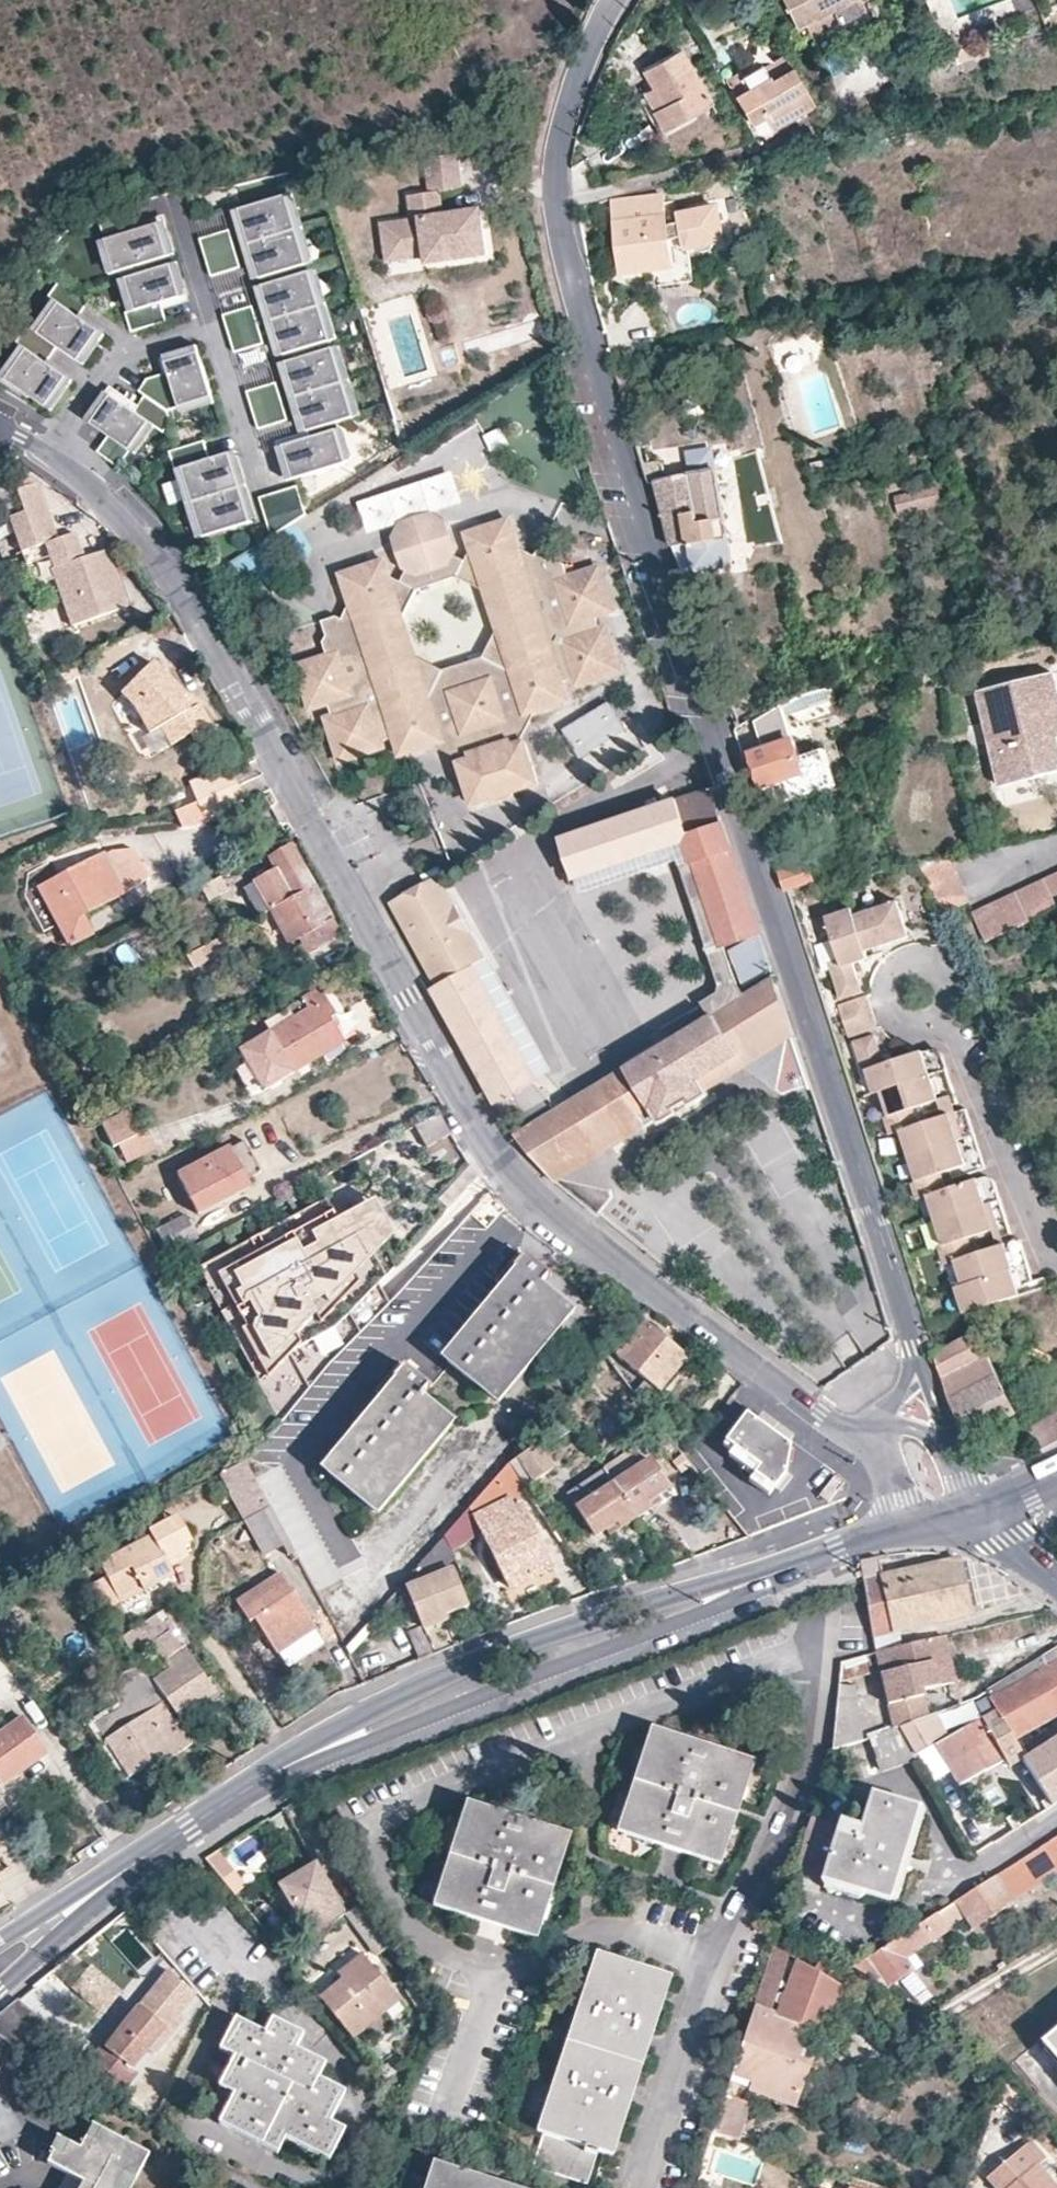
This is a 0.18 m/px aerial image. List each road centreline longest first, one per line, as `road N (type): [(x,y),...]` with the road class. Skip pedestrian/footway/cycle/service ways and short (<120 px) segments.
road 1 (residential): [(916,1352),(589,355),(558,226),(560,136),(613,0)]
road 2 (residential): [(0,426),(84,480),(170,572),(503,1163),(544,1211),(835,1422)]
road 3 (secondary): [(0,1959),(188,1825),(344,1740),(816,1557),(905,1534)]
road 4 (residential): [(835,1422),(885,1469),(905,1534)]

